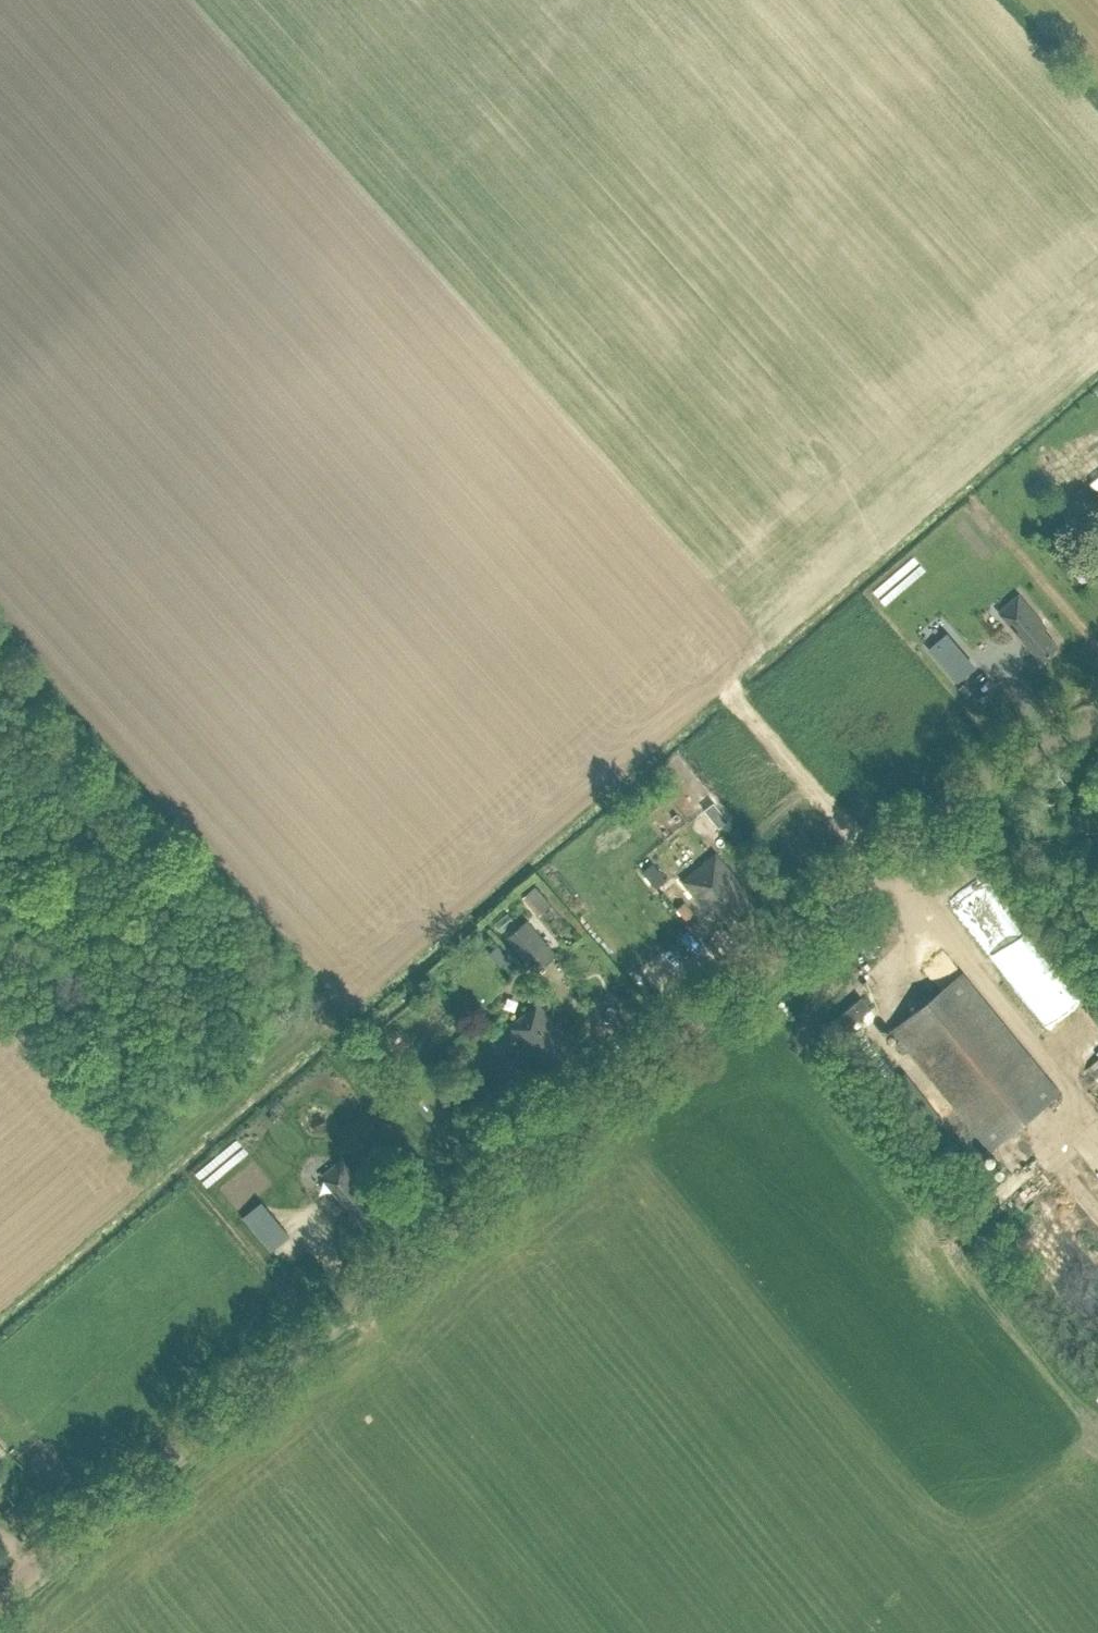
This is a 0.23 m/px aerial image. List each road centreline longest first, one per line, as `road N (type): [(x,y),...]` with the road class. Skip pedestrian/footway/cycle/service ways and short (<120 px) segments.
road 1 (unclassified): [(0,1594),(946,807),(1097,718)]

